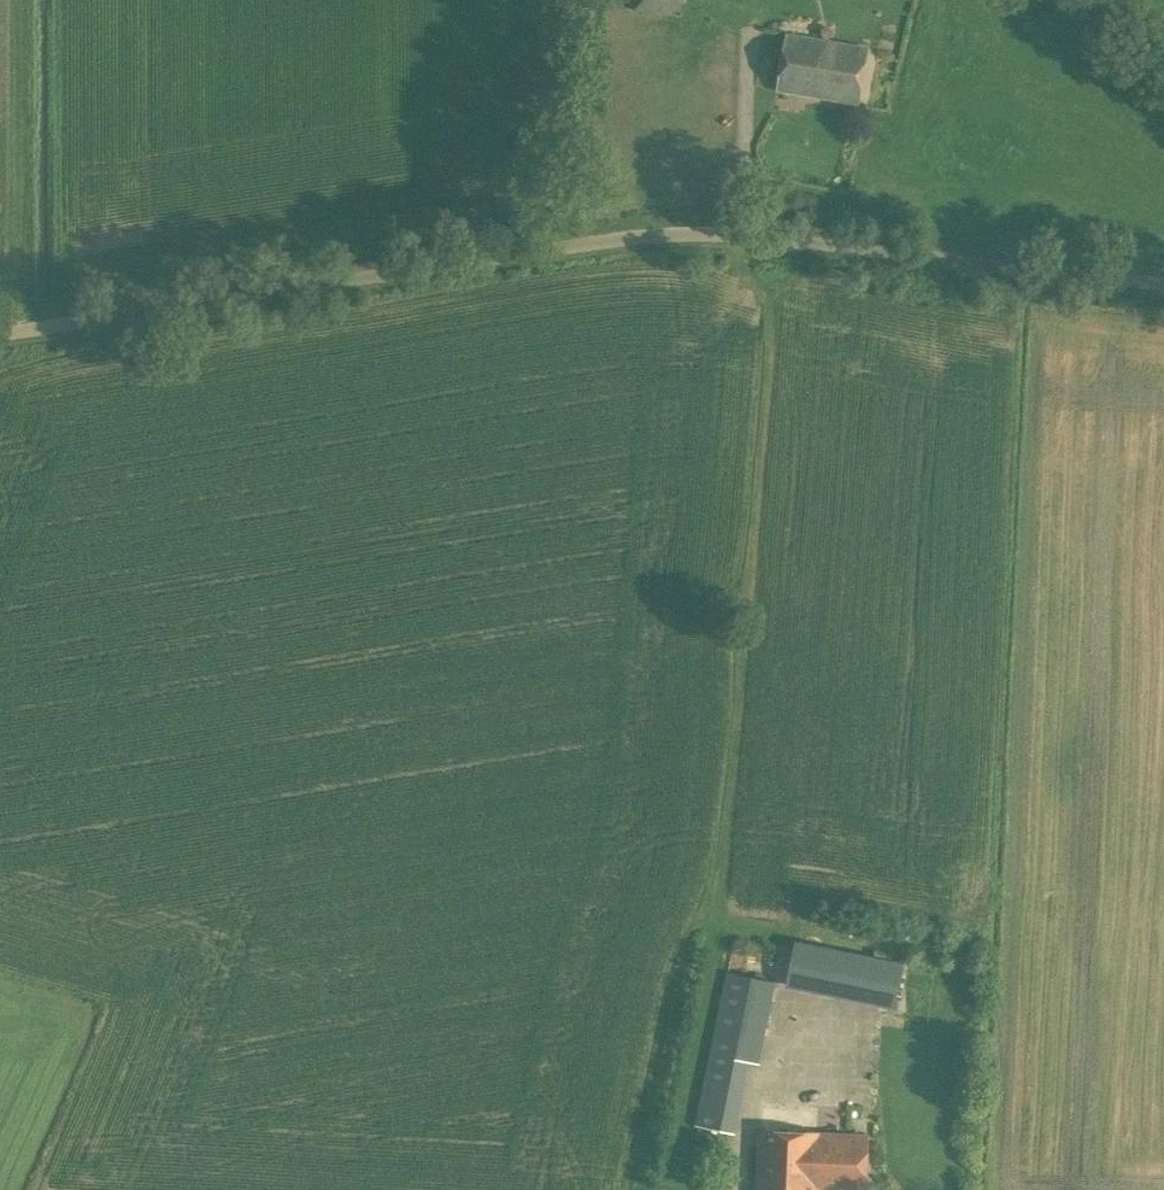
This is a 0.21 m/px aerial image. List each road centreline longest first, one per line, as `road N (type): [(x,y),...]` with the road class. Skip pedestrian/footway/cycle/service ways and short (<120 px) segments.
road 1 (tertiary): [(1163,281),(818,242),(709,238),(556,246),(0,329)]

